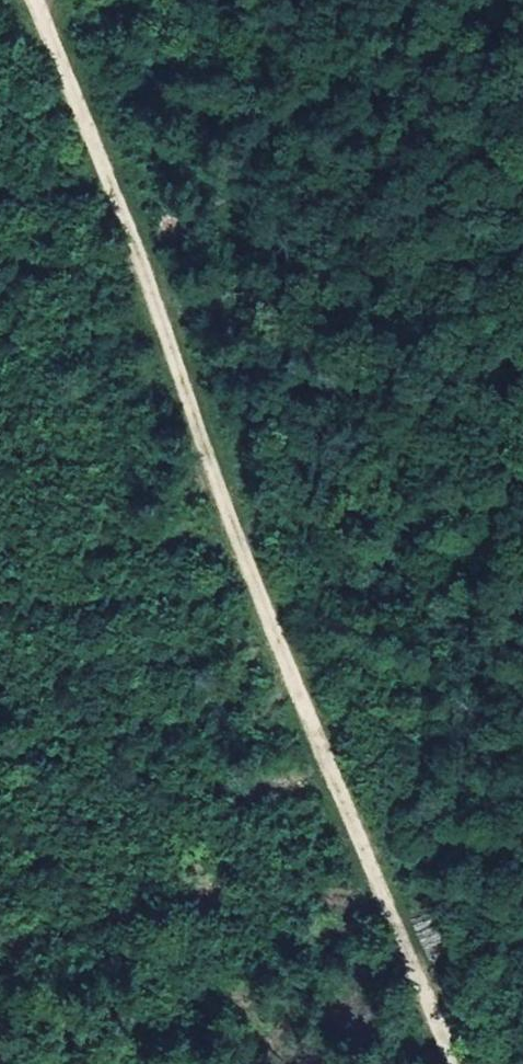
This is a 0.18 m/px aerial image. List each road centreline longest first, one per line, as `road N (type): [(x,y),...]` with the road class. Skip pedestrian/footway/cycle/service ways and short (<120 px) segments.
road 1 (track): [(17,0),(451,1063)]
road 2 (track): [(467,0),(469,276),(522,435)]

